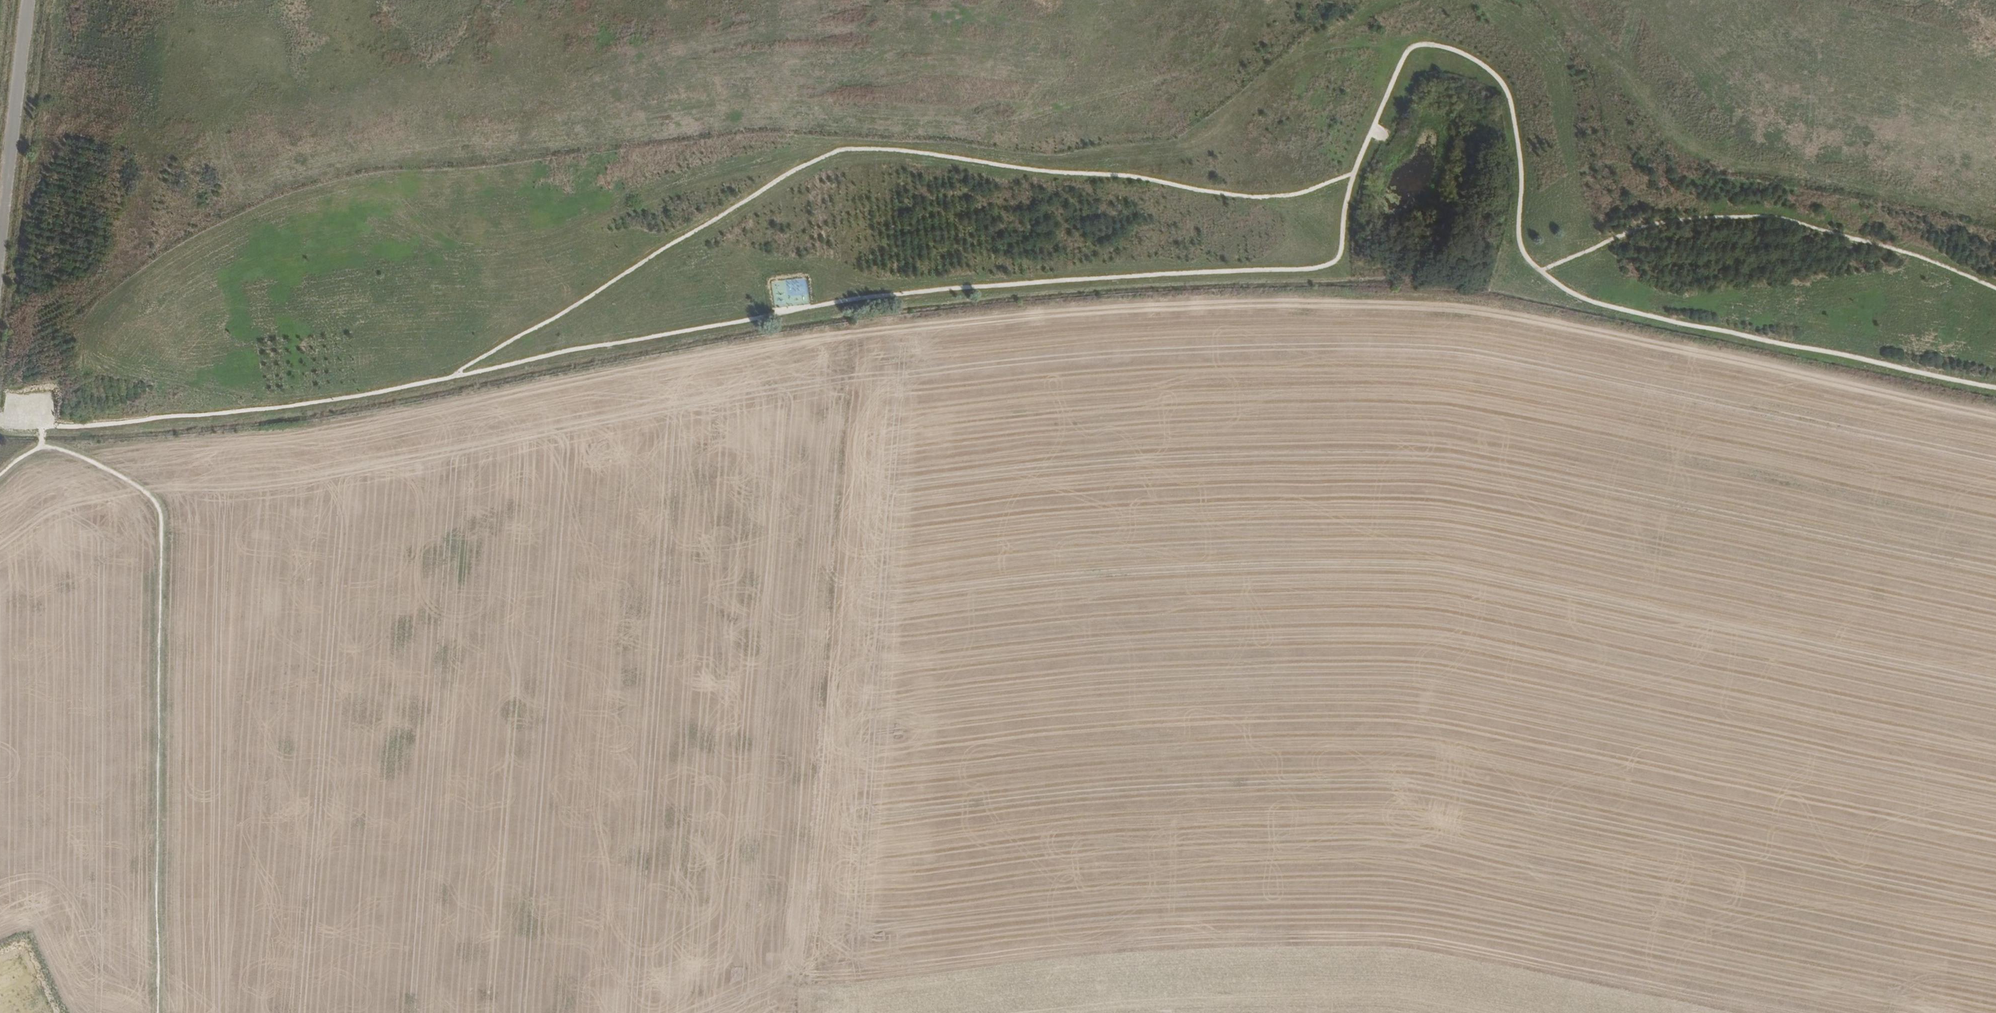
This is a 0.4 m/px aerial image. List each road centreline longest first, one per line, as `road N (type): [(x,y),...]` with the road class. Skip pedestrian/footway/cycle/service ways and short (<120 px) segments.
road 1 (track): [(1995,153),(1772,95),(1628,0)]
road 2 (unclassified): [(28,0),(0,239)]

